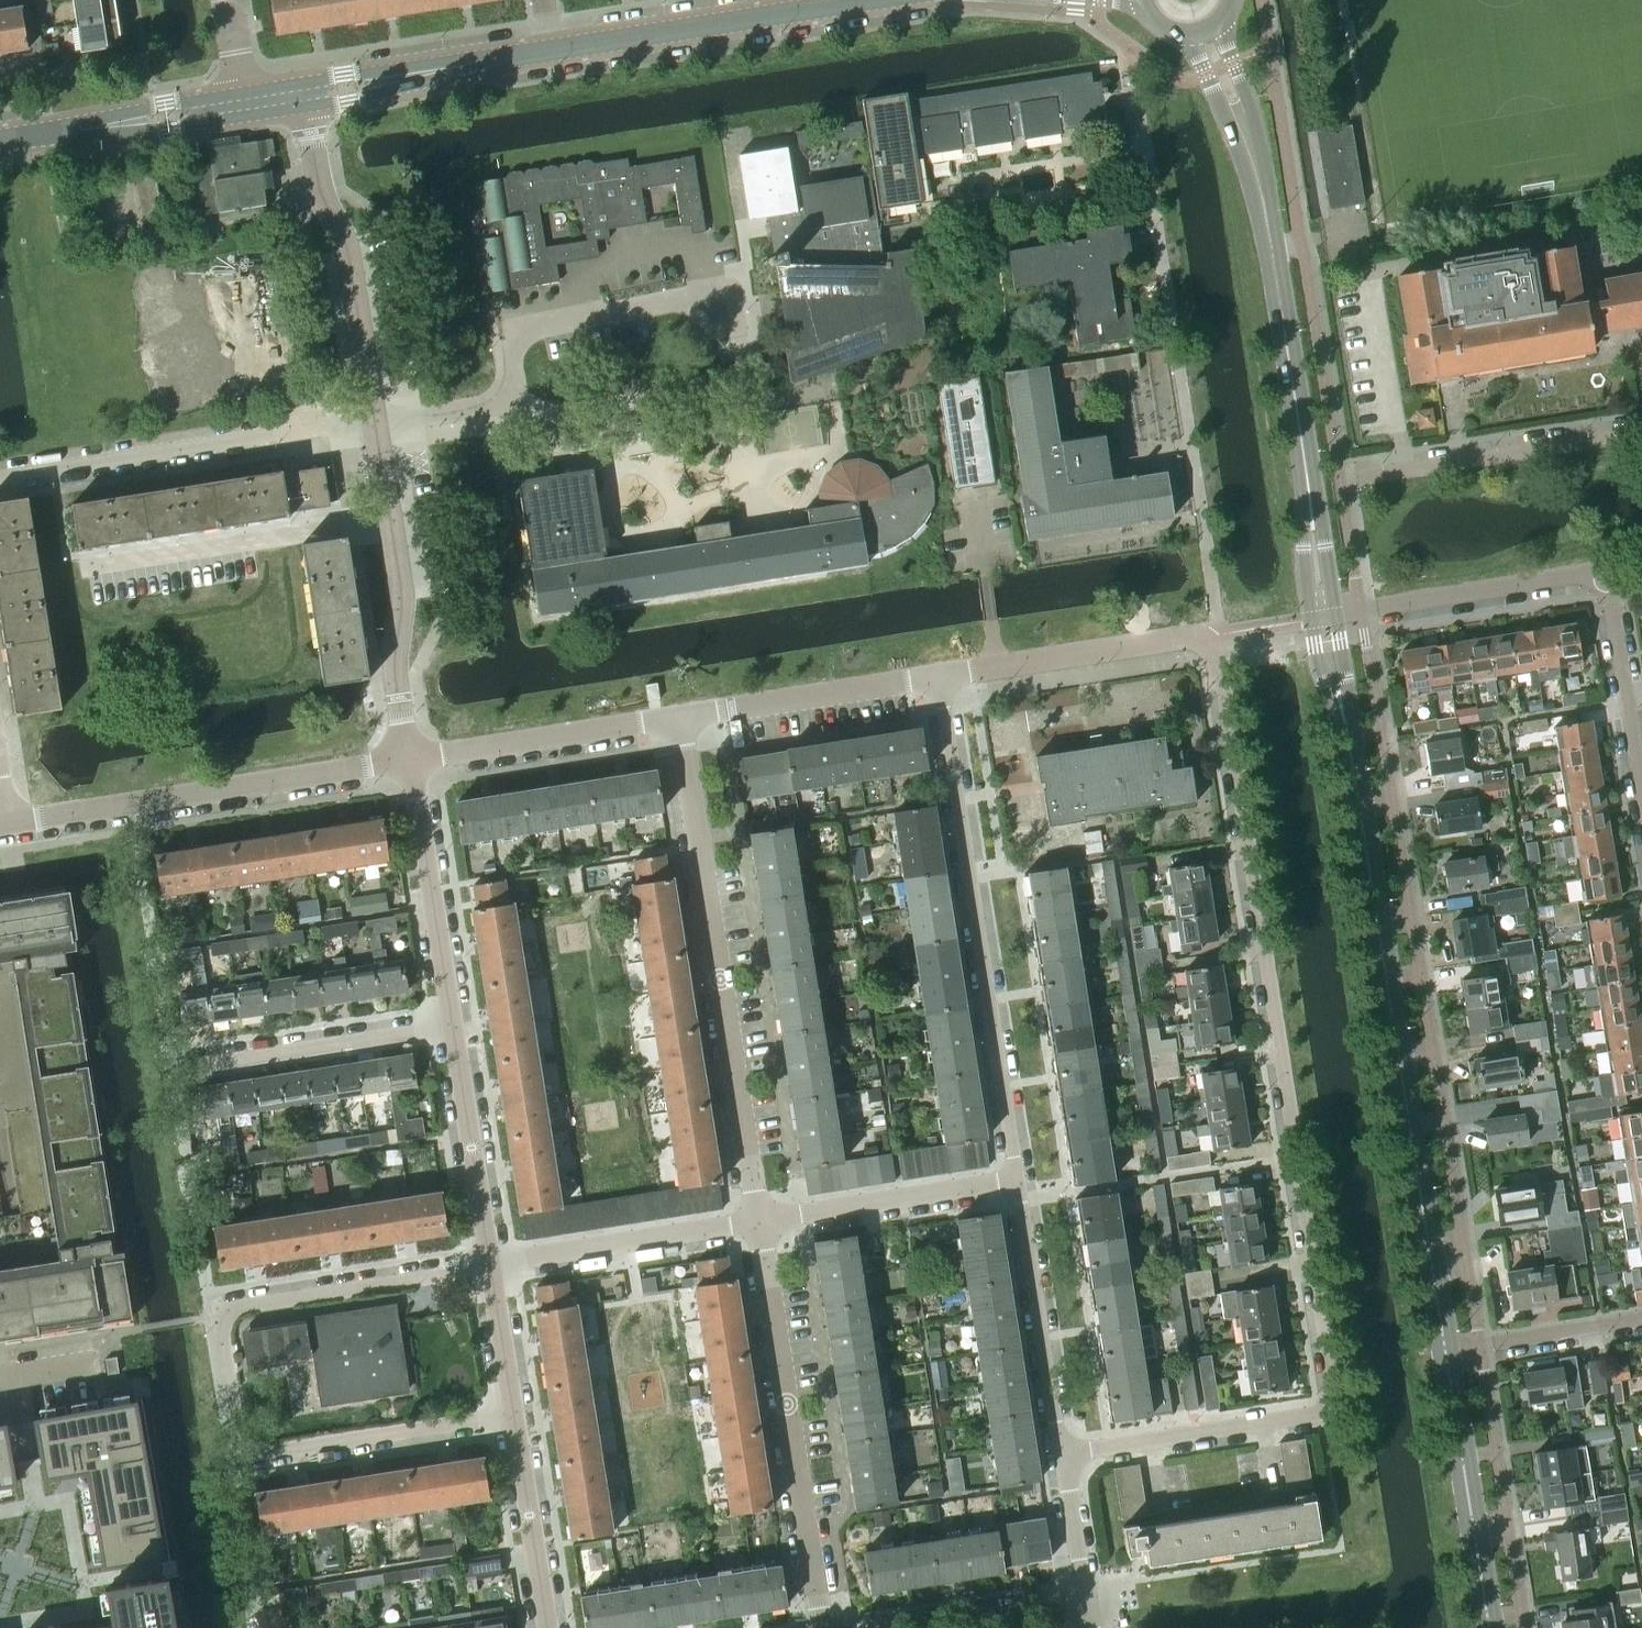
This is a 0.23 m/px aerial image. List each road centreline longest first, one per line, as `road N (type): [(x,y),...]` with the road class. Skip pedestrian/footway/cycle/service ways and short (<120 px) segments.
road 1 (residential): [(942,677),(1216,634),(1334,1398),(1319,1414),(1062,1456)]
road 2 (secondary): [(1446,1347),(1325,619)]
road 3 (residential): [(490,1265),(207,1312),(232,1463),(514,1421)]
road 4 (secondary): [(1325,619),(1256,163),(1205,31)]
road 5 (residential): [(761,1221),(680,718)]
road 6 (residential): [(942,677),(1023,1178)]
road 7 (residential): [(380,425),(502,402),(515,333),(706,296),(733,304),(747,381)]
road 8 (residential): [(826,1627),(761,1221)]
road 9 (residential): [(9,825),(410,760)]
road 10 (residential): [(380,425),(0,487)]
road 11 (residential): [(380,425),(355,247),(319,177),(307,90)]
road 12 (residential): [(90,567),(400,521)]
road 13 (residential): [(1357,471),(1641,425)]
road 14 (secondary): [(1487,1627),(1446,1347)]
road 15 (residential): [(1325,619),(1604,575)]
road 16 (residential): [(174,1070),(452,1026)]
road 17 (residential): [(1023,1178),(1062,1456)]
road 18 (residential): [(490,1265),(761,1221)]
road 19 (residential): [(410,760),(680,718)]
road 20 (residential): [(452,1026),(410,760)]
road 21 (residential): [(761,1221),(1023,1178)]
road 22 (residential): [(680,718),(942,677)]
road 23 (secondary): [(0,145),(247,99)]
road 24 (secondary): [(307,90),(552,54)]
road 25 (residential): [(490,1265),(452,1026)]
road 26 (residential): [(410,760),(397,672),(400,521)]
road 27 (secondary): [(552,54),(787,11)]
road 28 (residential): [(1641,810),(1604,575)]
road 29 (residential): [(547,1627),(514,1421)]
road 30 (residential): [(1446,1347),(1641,1317)]
road 31 (residential): [(1085,1599),(891,1627)]
road 32 (residential): [(514,1421),(490,1265)]
road 33 (residential): [(1062,1456),(1085,1599)]

